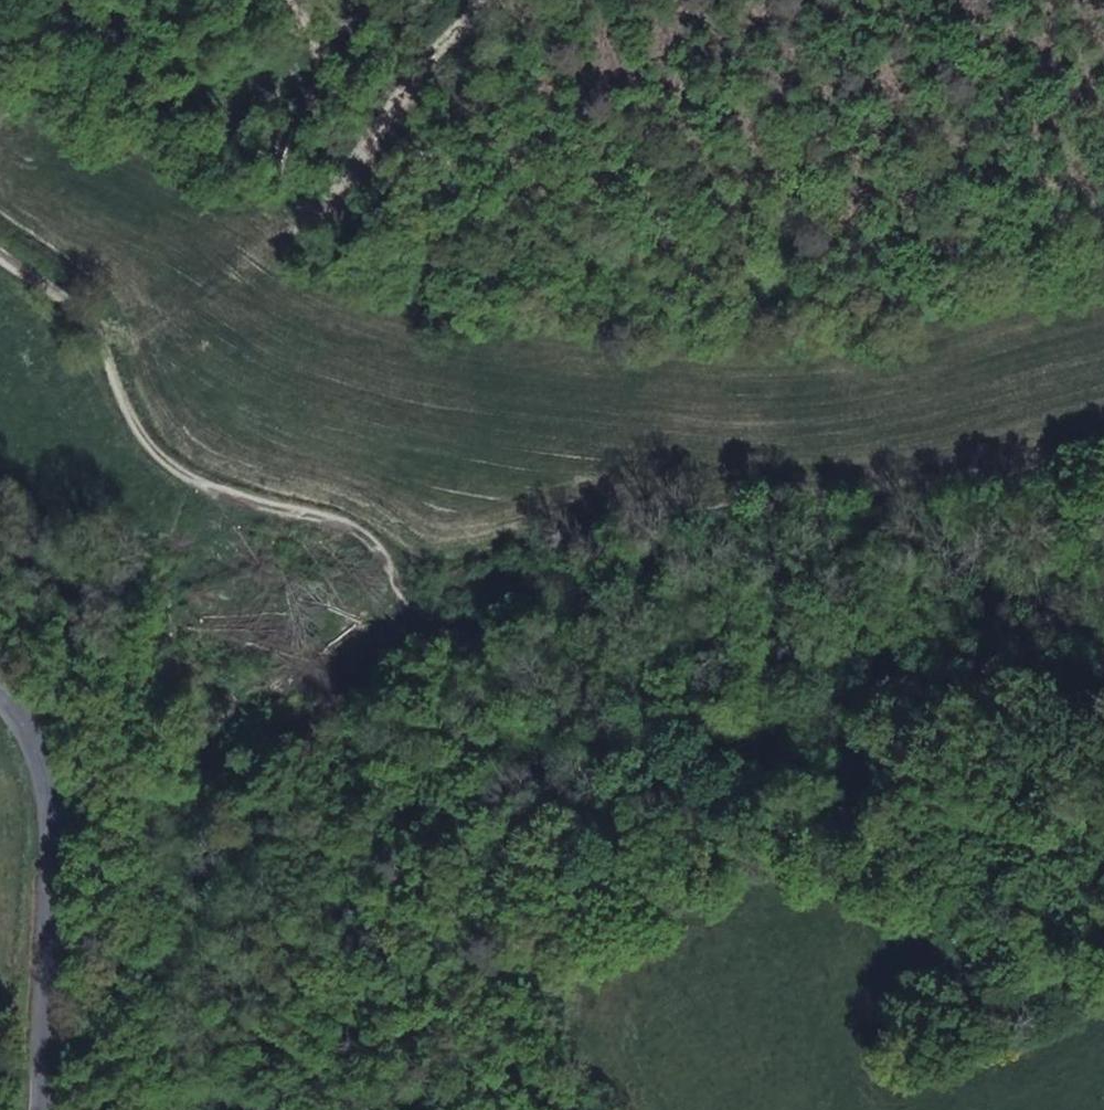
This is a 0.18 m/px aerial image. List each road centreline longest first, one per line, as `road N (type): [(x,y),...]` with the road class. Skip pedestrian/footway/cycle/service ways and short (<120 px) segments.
road 1 (track): [(0,248),(30,265),(108,348),(158,455),(242,500),(354,531),(381,554),(408,606),(454,624),(509,666),(715,695),(807,675),(934,603),(1103,584)]
road 2 (secondary): [(43,1109),(60,859),(51,781),(0,697)]

